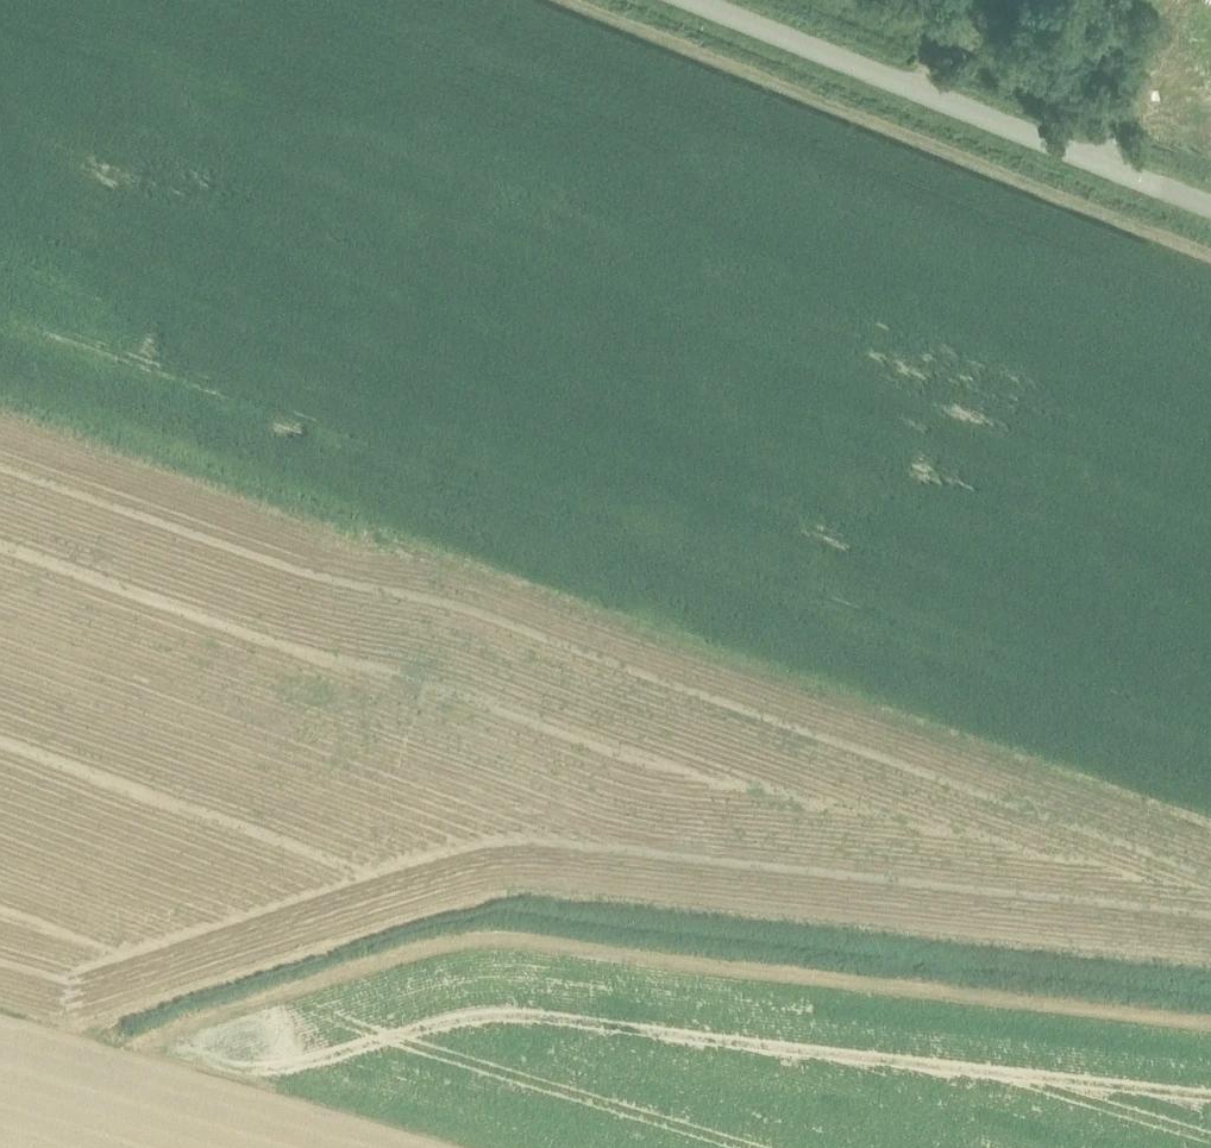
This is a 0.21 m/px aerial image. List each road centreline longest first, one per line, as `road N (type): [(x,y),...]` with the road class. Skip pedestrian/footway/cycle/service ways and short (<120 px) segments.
road 1 (unclassified): [(1210,208),(696,0)]

